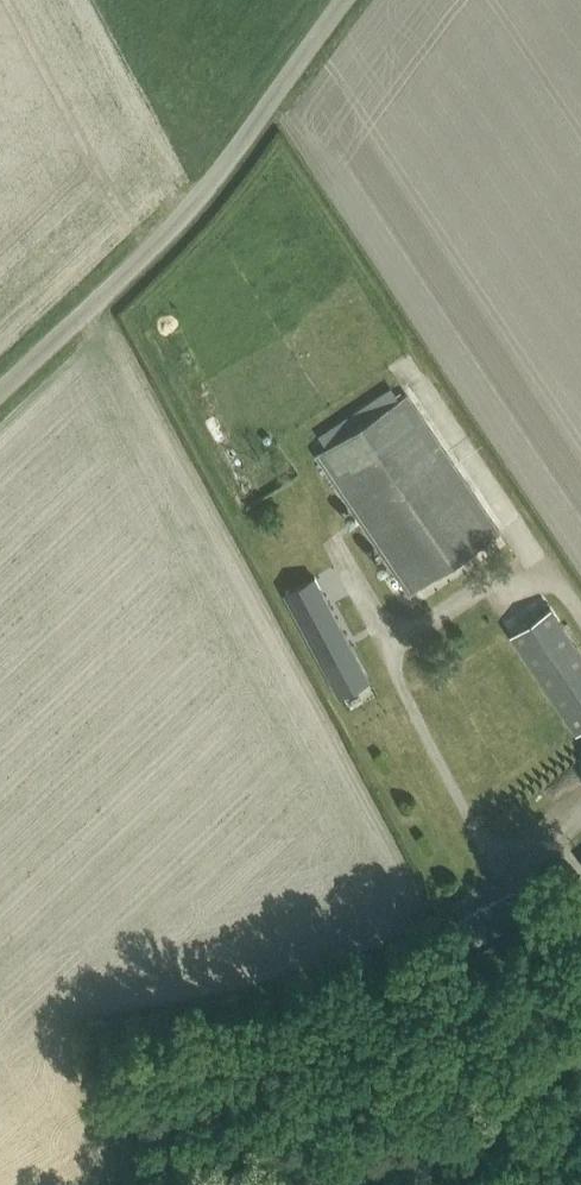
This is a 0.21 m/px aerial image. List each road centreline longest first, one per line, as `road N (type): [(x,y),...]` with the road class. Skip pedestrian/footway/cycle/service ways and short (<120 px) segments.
road 1 (unclassified): [(0,389),(228,161),(344,0)]
road 2 (unclassified): [(325,1184),(580,1043)]

